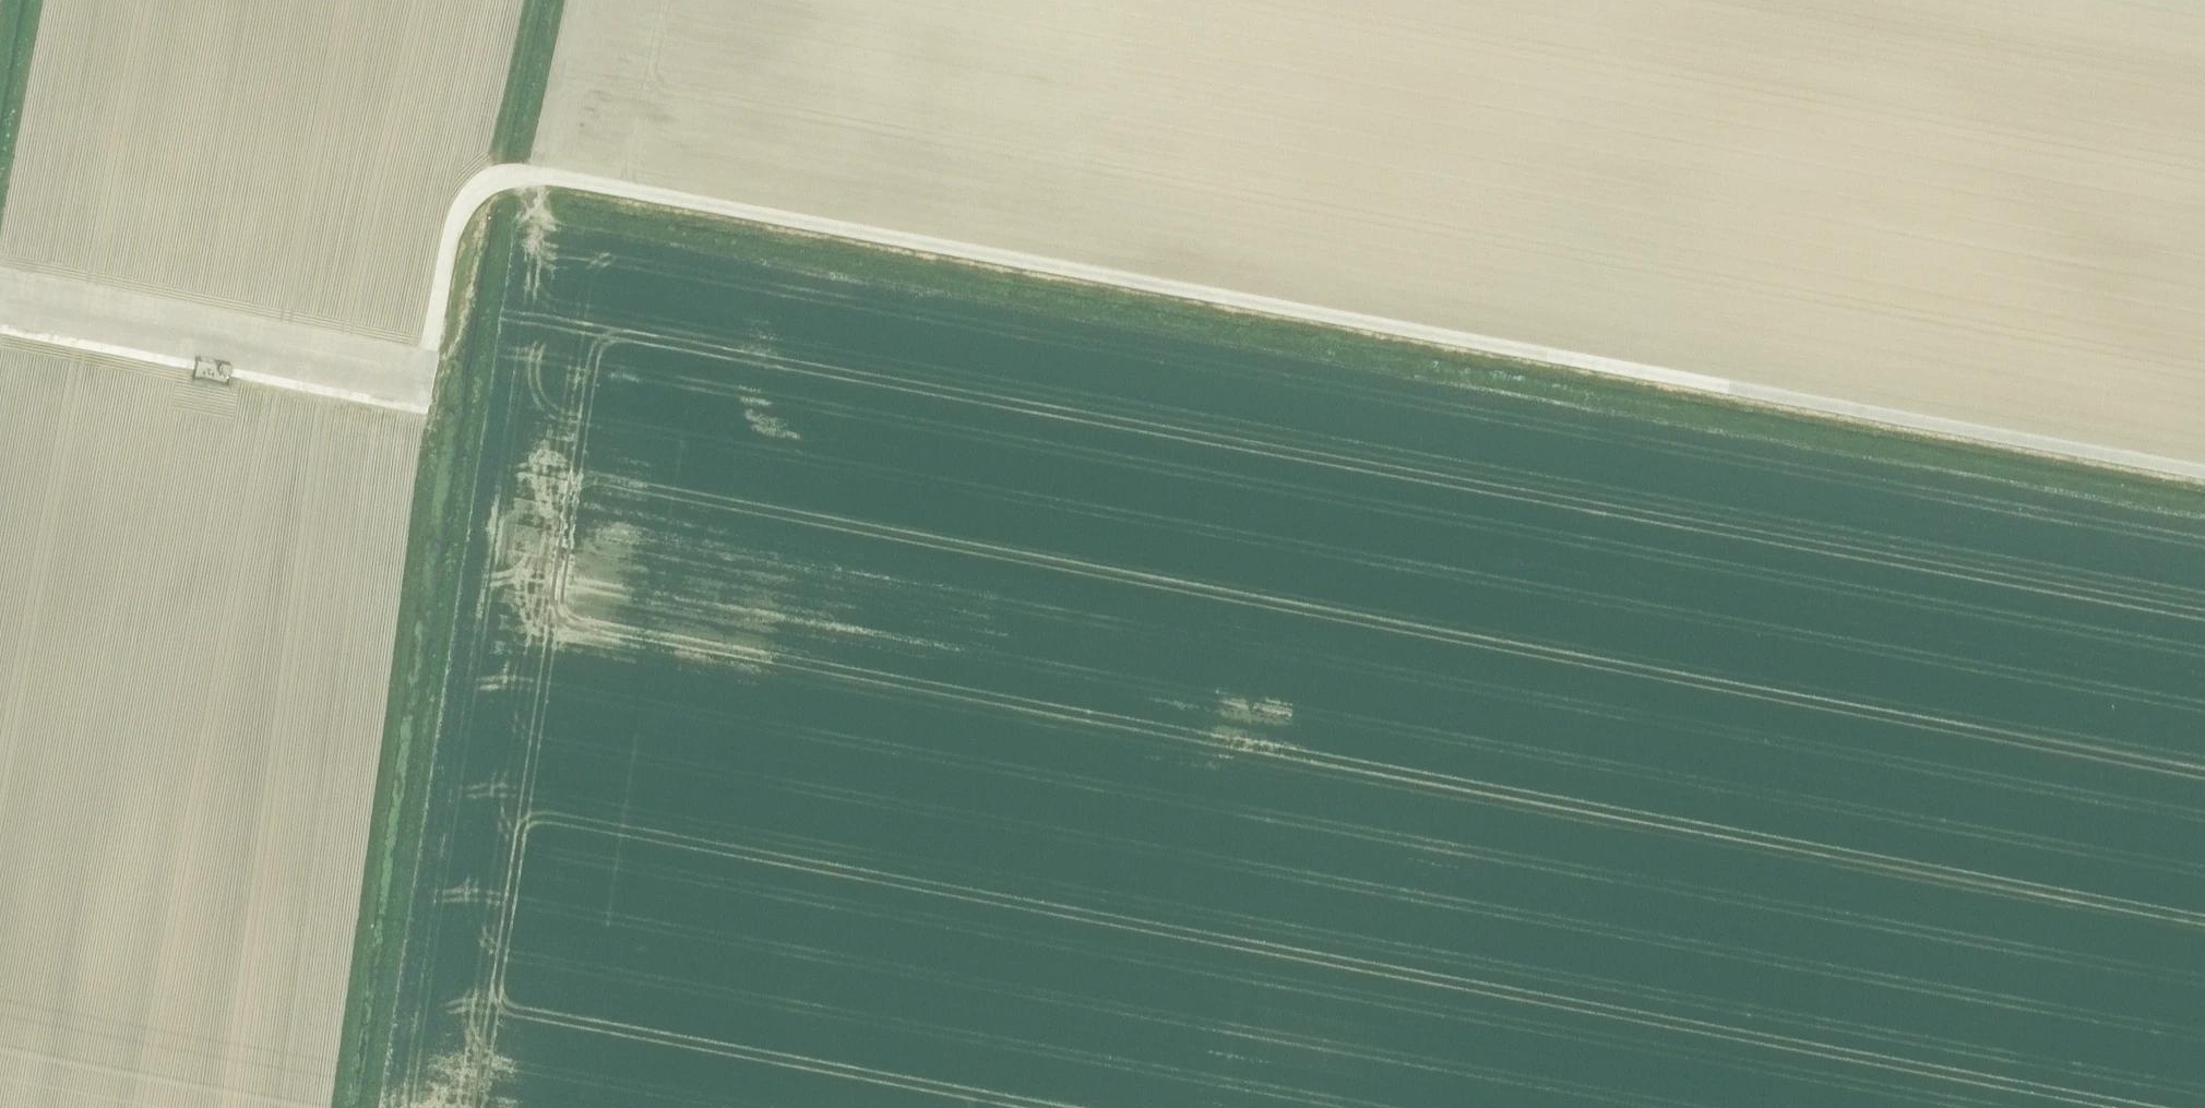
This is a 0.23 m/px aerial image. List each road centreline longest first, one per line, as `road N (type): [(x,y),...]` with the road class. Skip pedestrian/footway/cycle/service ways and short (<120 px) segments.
road 1 (track): [(417,371),(452,232),(475,185),(521,173),(2204,474)]

